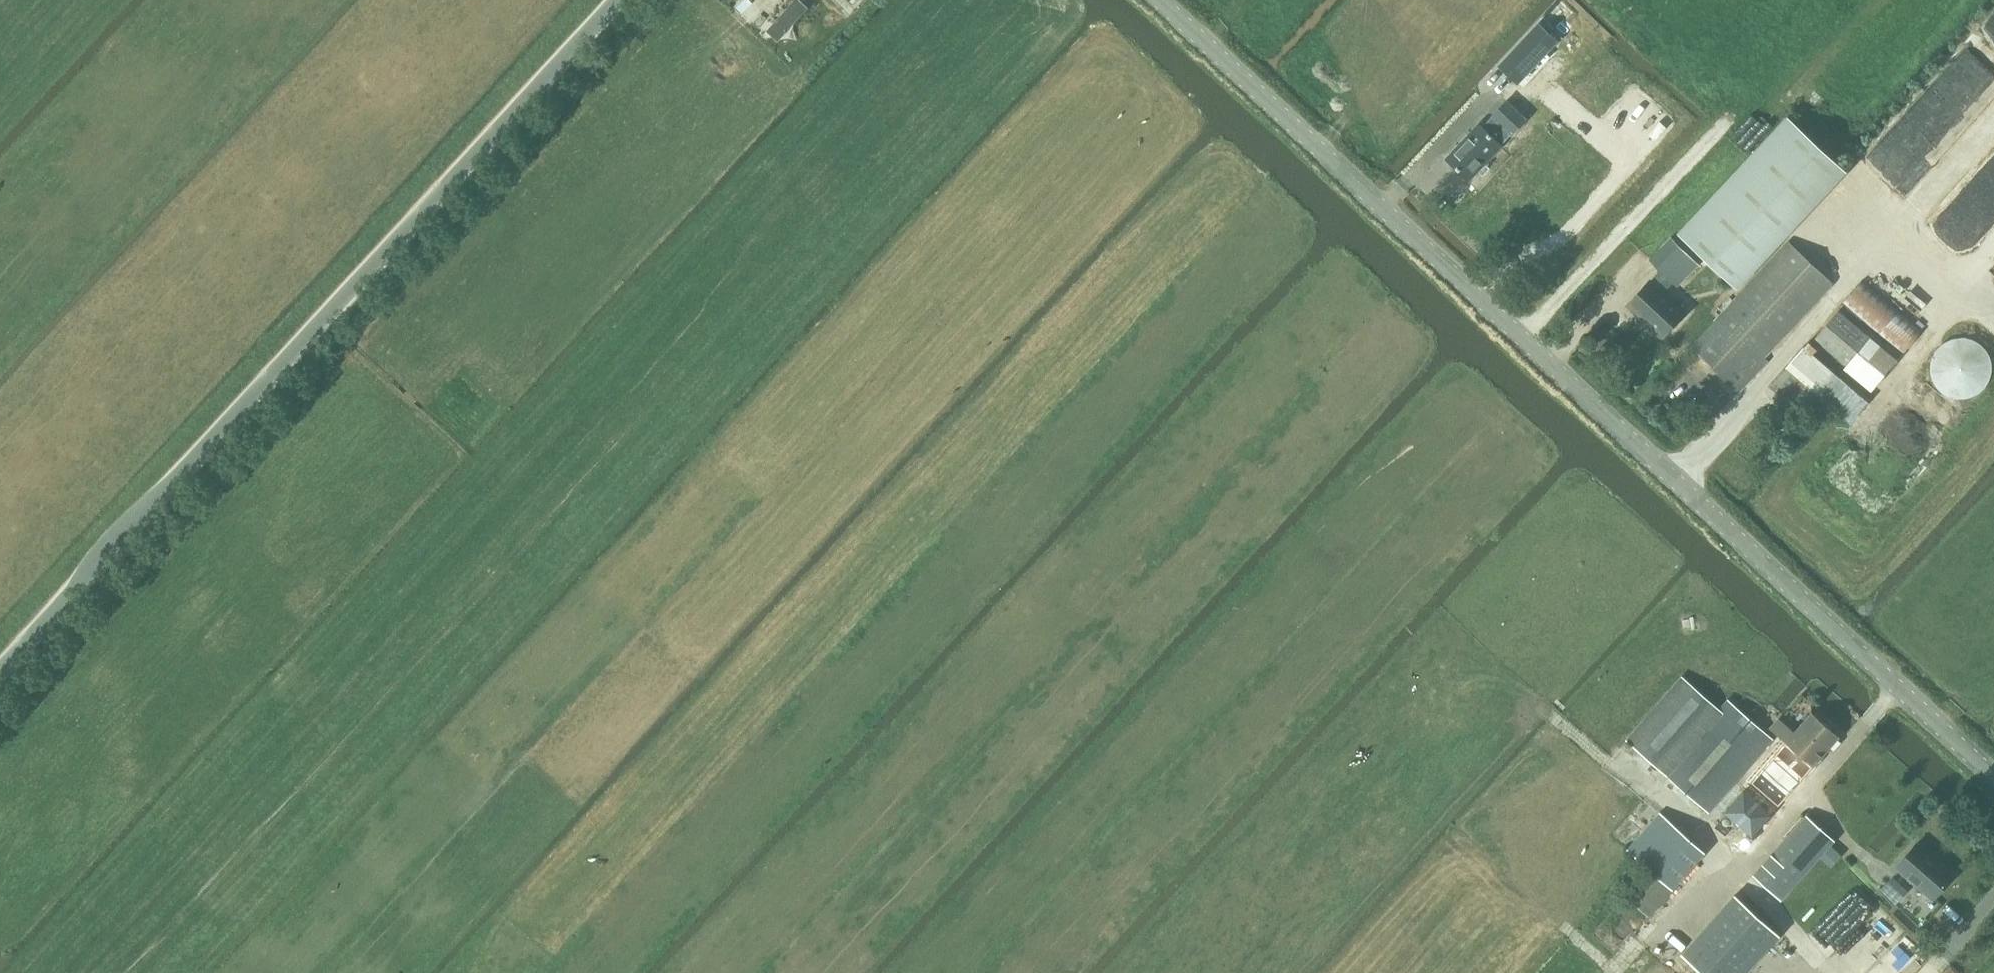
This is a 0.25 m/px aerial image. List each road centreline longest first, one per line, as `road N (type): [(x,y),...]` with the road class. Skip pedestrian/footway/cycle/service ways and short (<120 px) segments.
road 1 (unclassified): [(1993,787),(1161,0)]
road 2 (unclassified): [(0,662),(613,0)]
road 3 (track): [(1993,320),(1889,239),(1671,479)]
road 4 (track): [(1724,860),(1613,972)]

